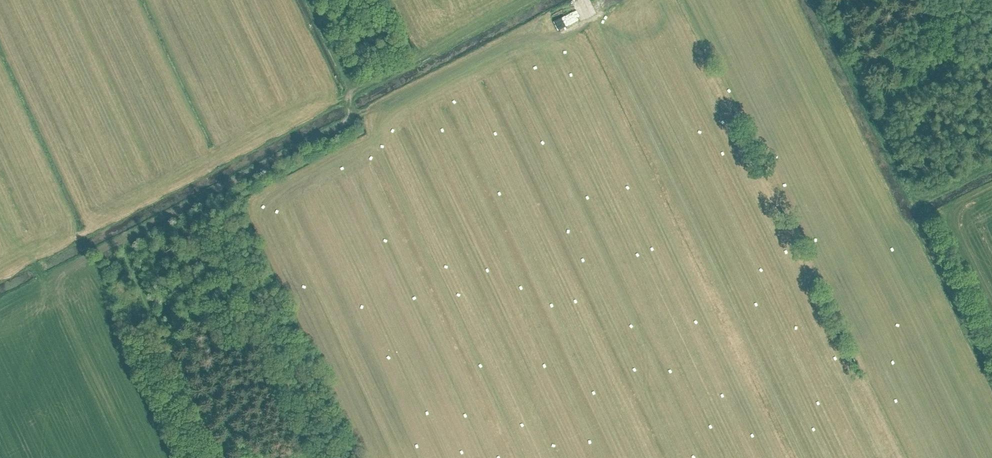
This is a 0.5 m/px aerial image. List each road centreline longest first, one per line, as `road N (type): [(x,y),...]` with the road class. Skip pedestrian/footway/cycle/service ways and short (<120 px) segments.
road 1 (track): [(308,0),(349,88),(348,121),(127,240),(129,267),(221,457)]

